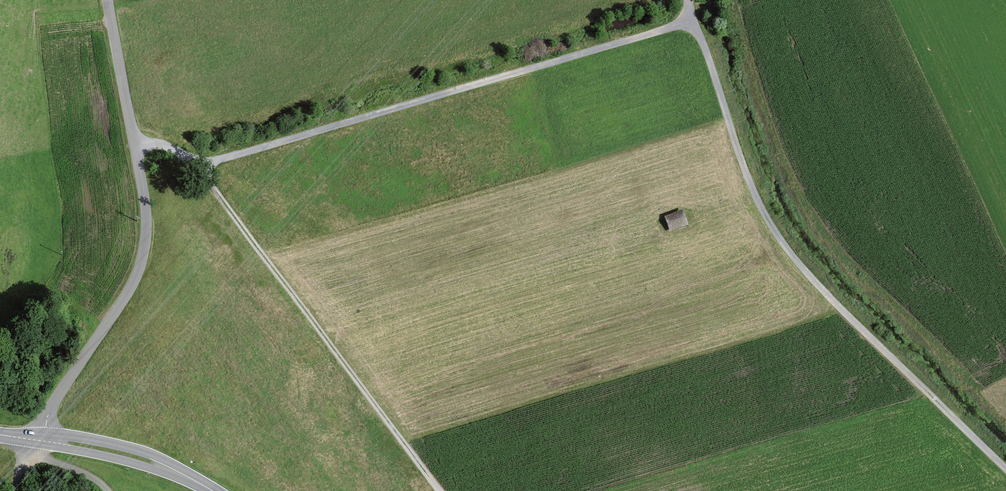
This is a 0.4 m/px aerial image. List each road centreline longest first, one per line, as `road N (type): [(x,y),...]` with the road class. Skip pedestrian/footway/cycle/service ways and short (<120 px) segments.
road 1 (track): [(693,22),(769,223),(810,275),(1005,467)]
road 2 (track): [(693,22),(191,166)]
road 3 (unclassified): [(39,440),(55,400),(131,288),(146,238),(144,171),(113,0)]
road 4 (track): [(191,166),(439,490)]
road 5 (secondary): [(211,490),(138,450),(79,436),(39,440)]
road 6 (secondary): [(39,440),(211,490)]

